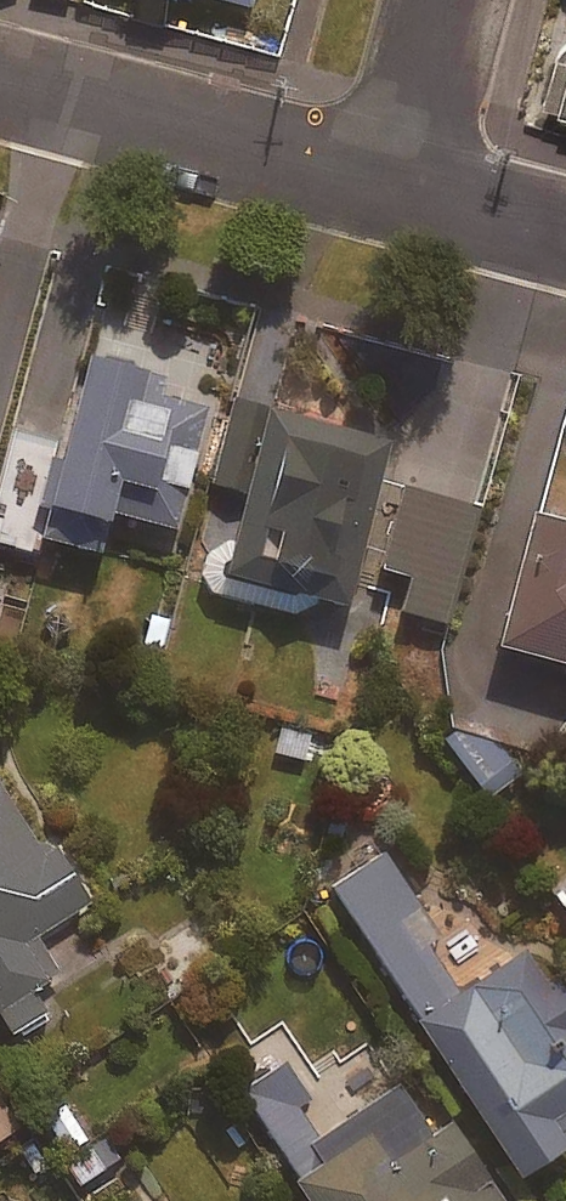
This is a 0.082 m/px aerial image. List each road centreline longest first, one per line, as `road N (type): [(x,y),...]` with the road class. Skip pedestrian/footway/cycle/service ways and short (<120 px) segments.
road 1 (residential): [(76,67),(420,166)]
road 2 (unclassified): [(0,332),(76,67)]
road 3 (residential): [(464,0),(420,166)]
road 4 (residential): [(420,166),(565,210)]

